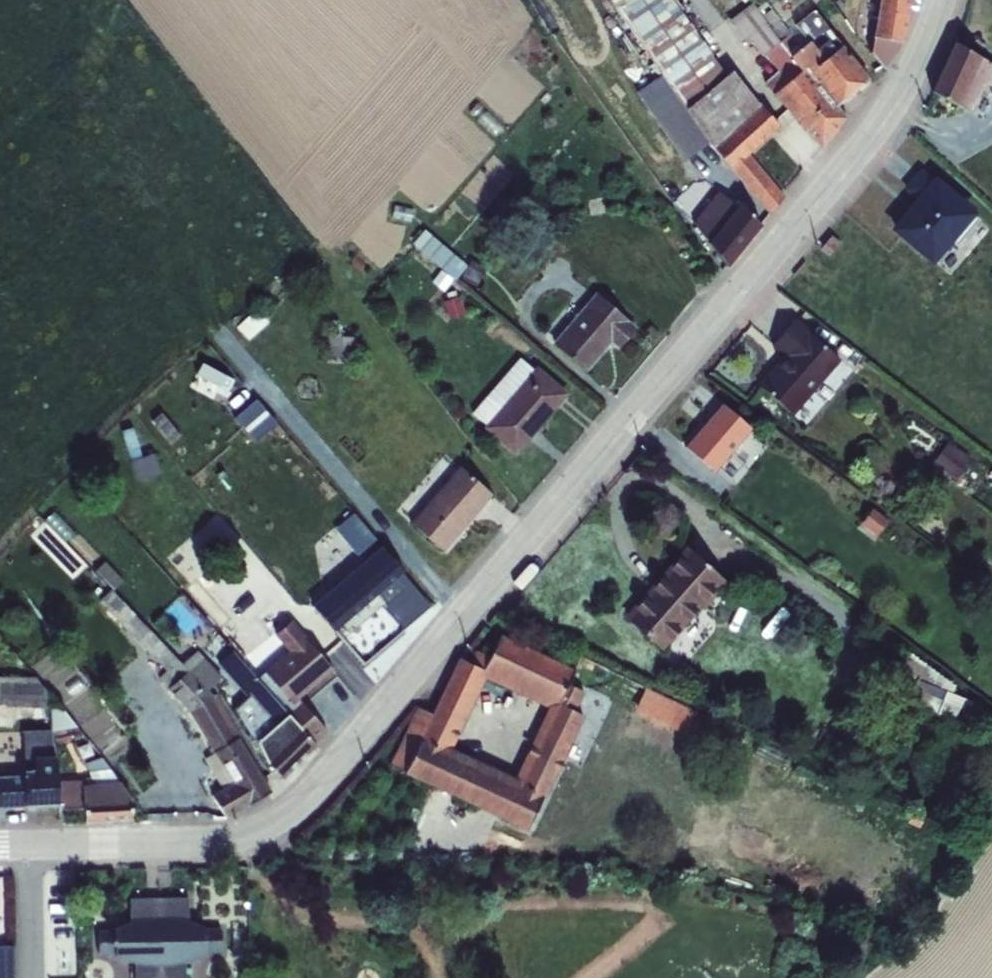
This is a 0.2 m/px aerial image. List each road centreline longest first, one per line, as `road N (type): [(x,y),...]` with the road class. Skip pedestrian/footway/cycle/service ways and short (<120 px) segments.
road 1 (residential): [(28,850),(213,846),(253,836),(285,813),(924,74),(945,0)]
road 2 (residential): [(31,977),(28,850)]

